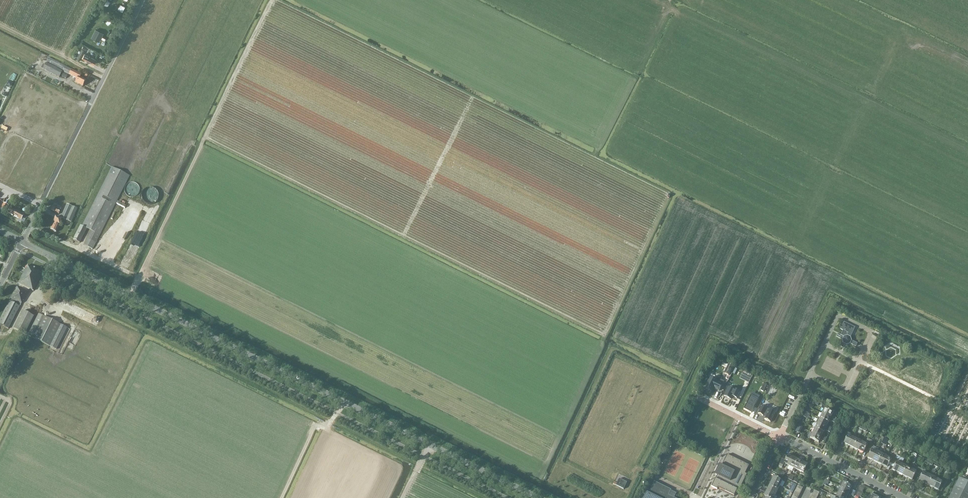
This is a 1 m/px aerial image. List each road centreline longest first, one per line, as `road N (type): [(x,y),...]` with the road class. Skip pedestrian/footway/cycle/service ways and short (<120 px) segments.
road 1 (tertiary): [(539,497),(21,242)]
road 2 (track): [(272,0),(130,296)]
road 3 (unclassified): [(37,210),(143,0)]
road 4 (residential): [(905,497),(780,437)]
road 5 (track): [(342,401),(326,428),(315,425),(281,497)]

